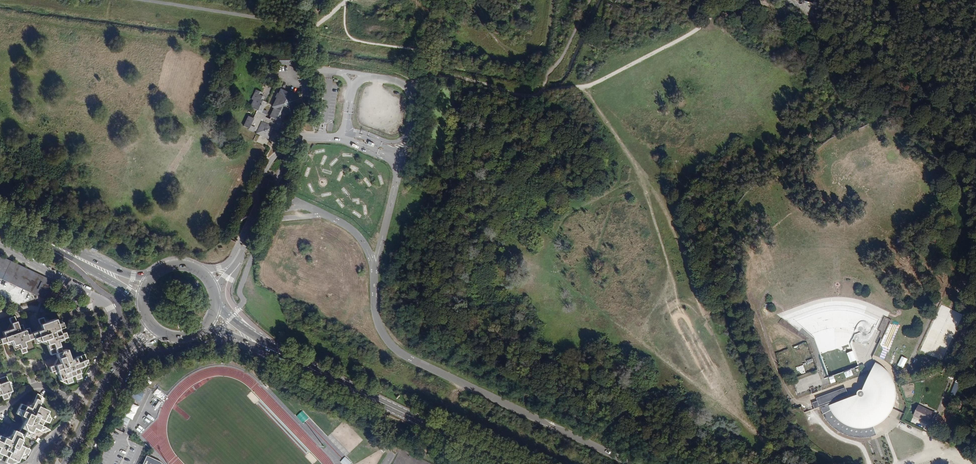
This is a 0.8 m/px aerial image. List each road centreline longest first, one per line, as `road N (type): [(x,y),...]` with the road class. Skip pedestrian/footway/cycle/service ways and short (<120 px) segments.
road 1 (residential): [(299,137),(344,137),(394,154),(398,177),(373,264),(376,315),(390,344),(634,463)]
road 2 (primary): [(290,359),(510,463)]
road 3 (primary): [(150,277),(121,273),(0,217)]
road 4 (primary): [(0,225),(142,301)]
road 5 (unclassified): [(291,149),(268,166),(233,257),(201,271)]
road 6 (unclassified): [(236,265),(291,149)]

